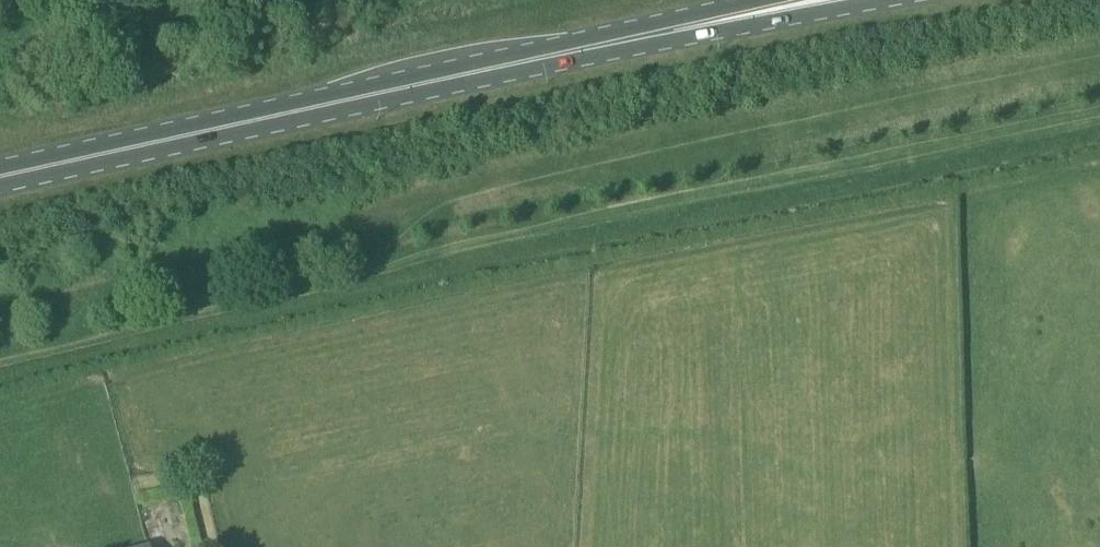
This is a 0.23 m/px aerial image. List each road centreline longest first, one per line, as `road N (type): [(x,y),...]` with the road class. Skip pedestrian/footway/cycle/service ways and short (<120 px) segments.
road 1 (primary): [(258,122),(895,0)]
road 2 (primary): [(778,0),(258,122)]
road 3 (primary): [(0,178),(258,122)]

